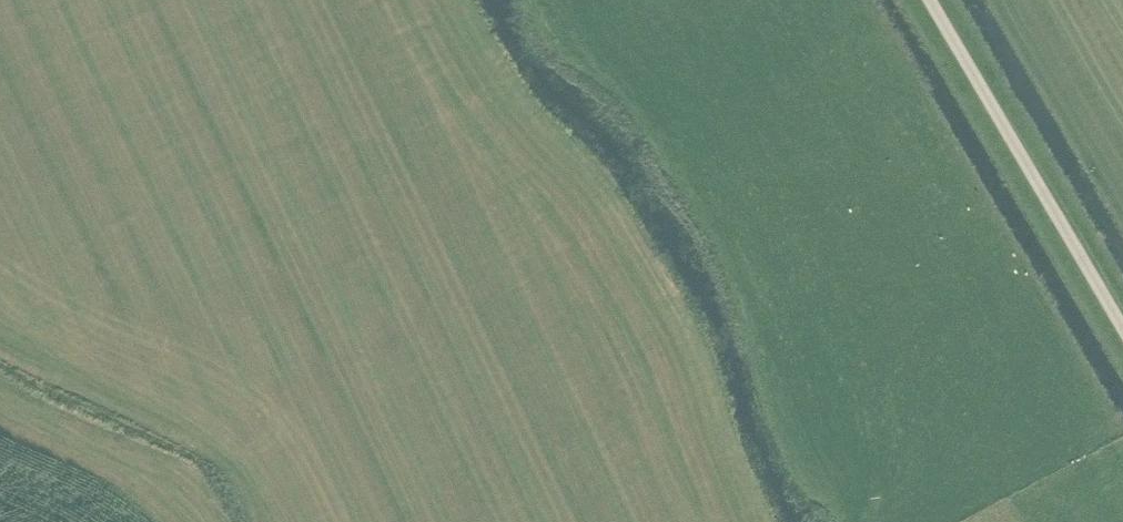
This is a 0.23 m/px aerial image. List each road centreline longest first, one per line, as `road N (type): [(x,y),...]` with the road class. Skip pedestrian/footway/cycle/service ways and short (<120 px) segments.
road 1 (unclassified): [(1122,330),(929,0)]

